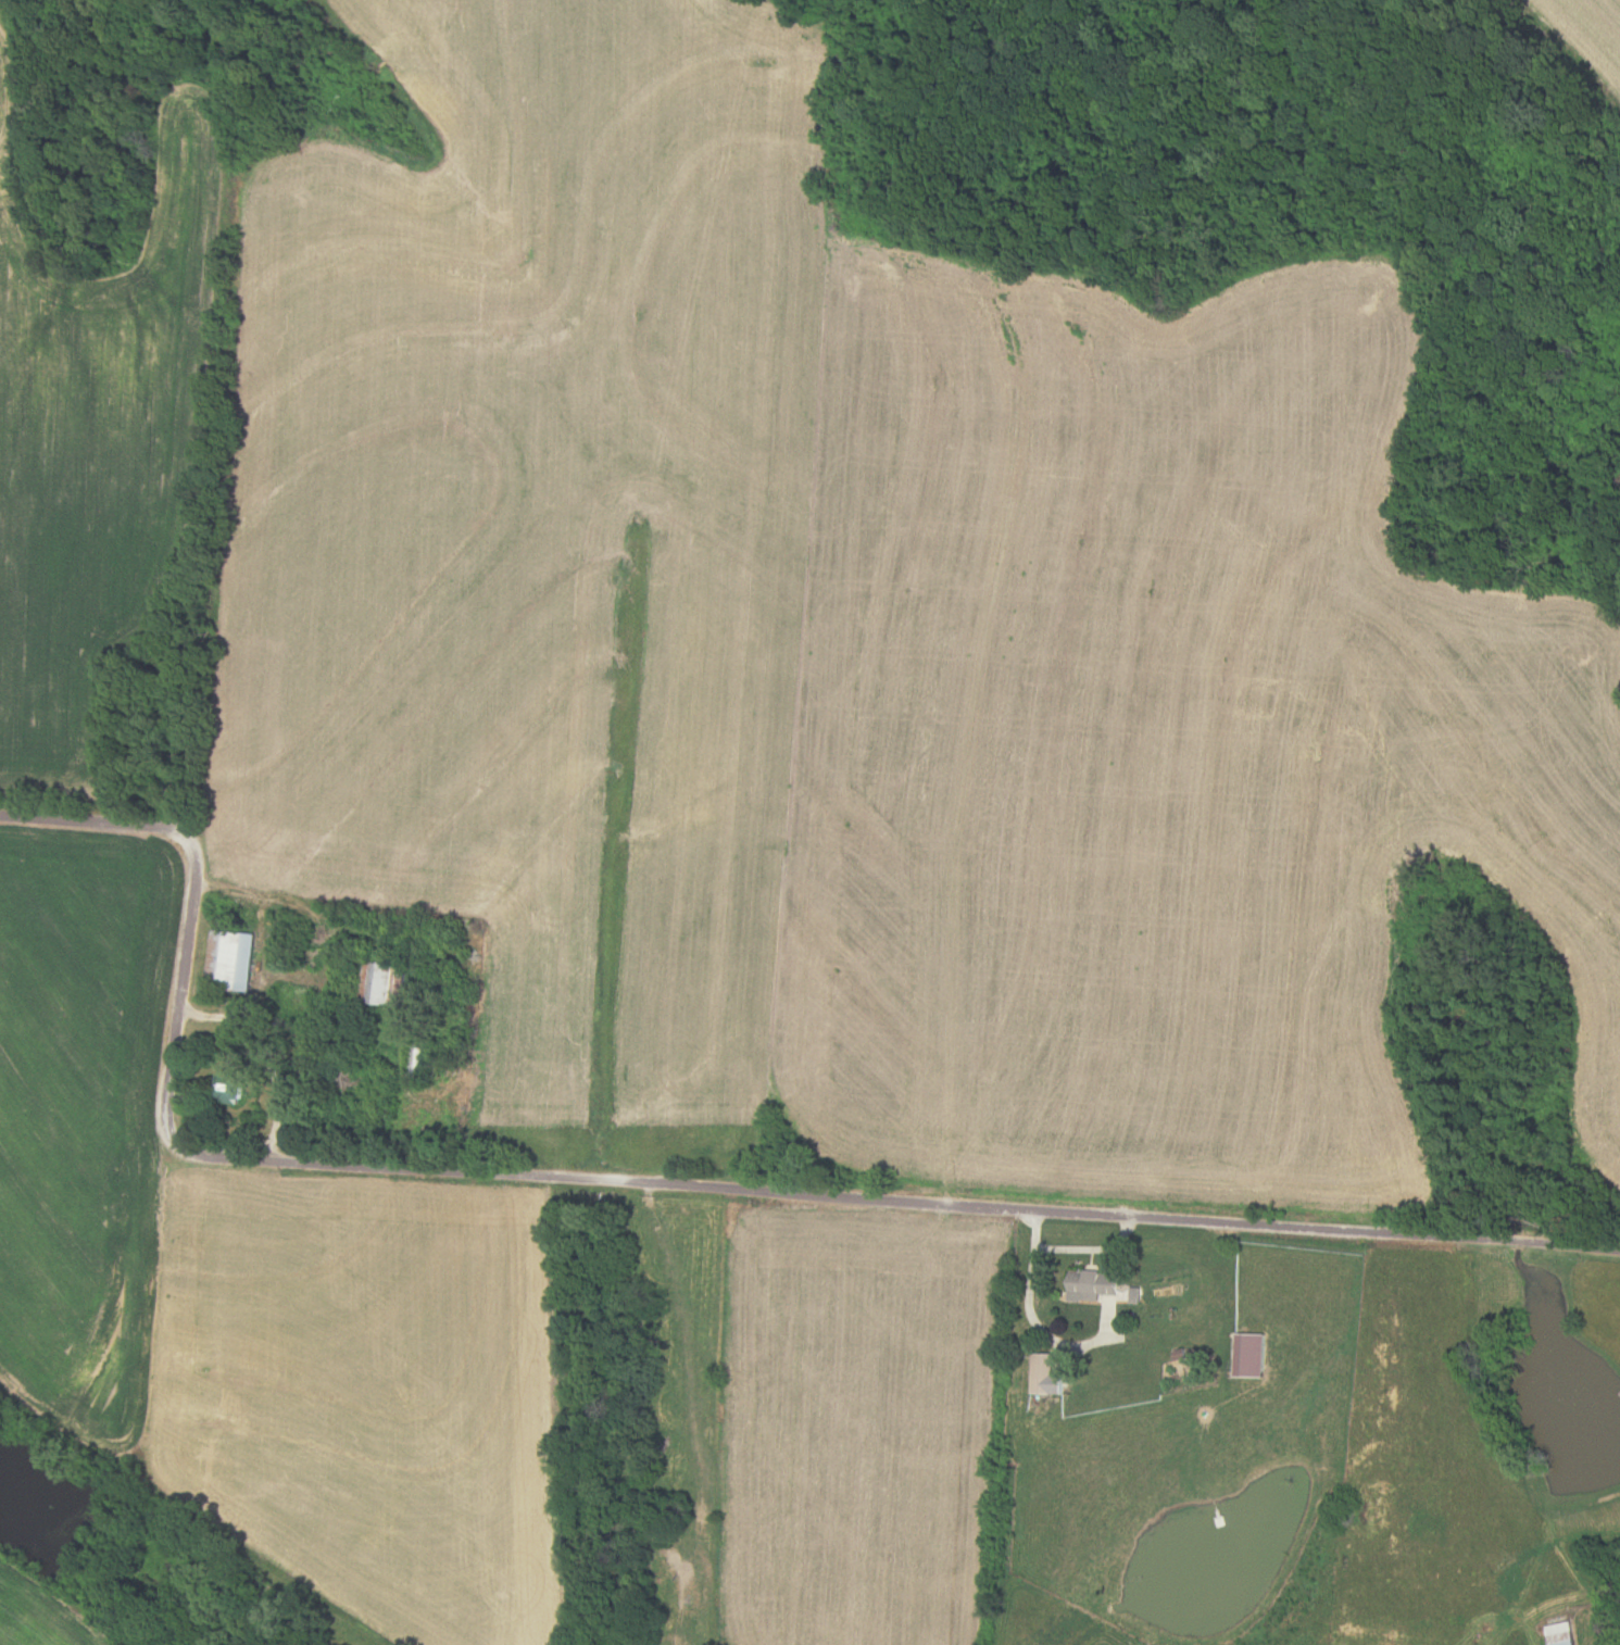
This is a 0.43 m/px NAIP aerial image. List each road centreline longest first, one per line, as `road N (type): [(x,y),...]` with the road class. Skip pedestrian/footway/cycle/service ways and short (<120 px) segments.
road 1 (residential): [(1619,1245),(197,1150),(175,1137),(168,1117),(203,858),(196,834),(180,823),(0,812)]

